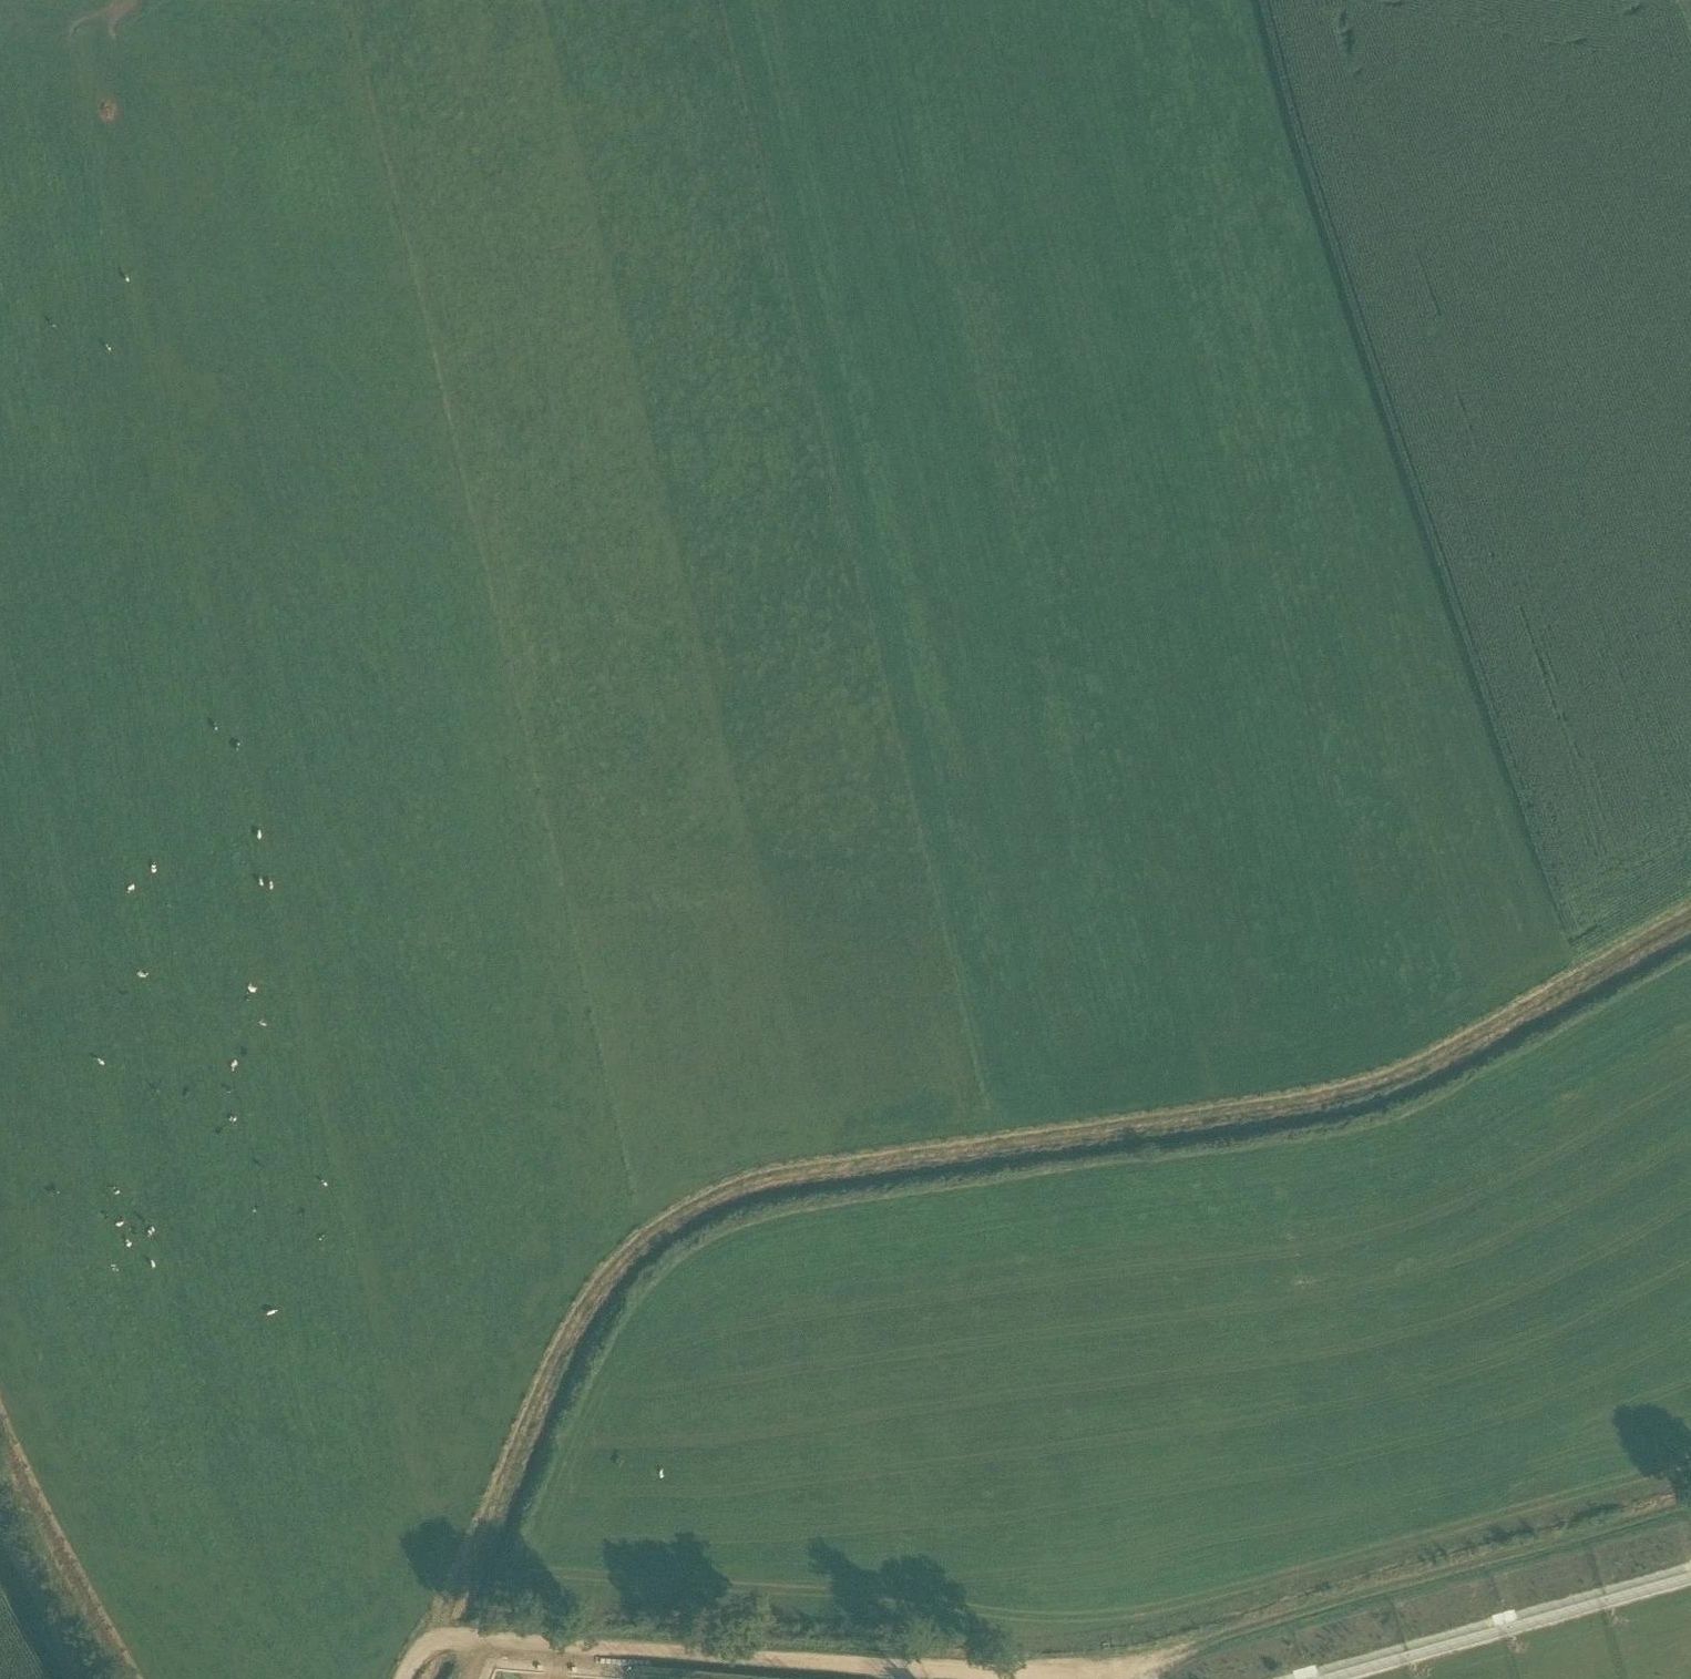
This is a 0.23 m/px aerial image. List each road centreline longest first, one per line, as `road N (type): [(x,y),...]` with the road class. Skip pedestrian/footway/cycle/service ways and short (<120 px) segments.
road 1 (track): [(409,1678),(422,1651),(446,1640),(999,1671),(1080,1668),(1197,1648),(1690,1508)]
road 2 (unclassified): [(82,1678),(0,1524)]

